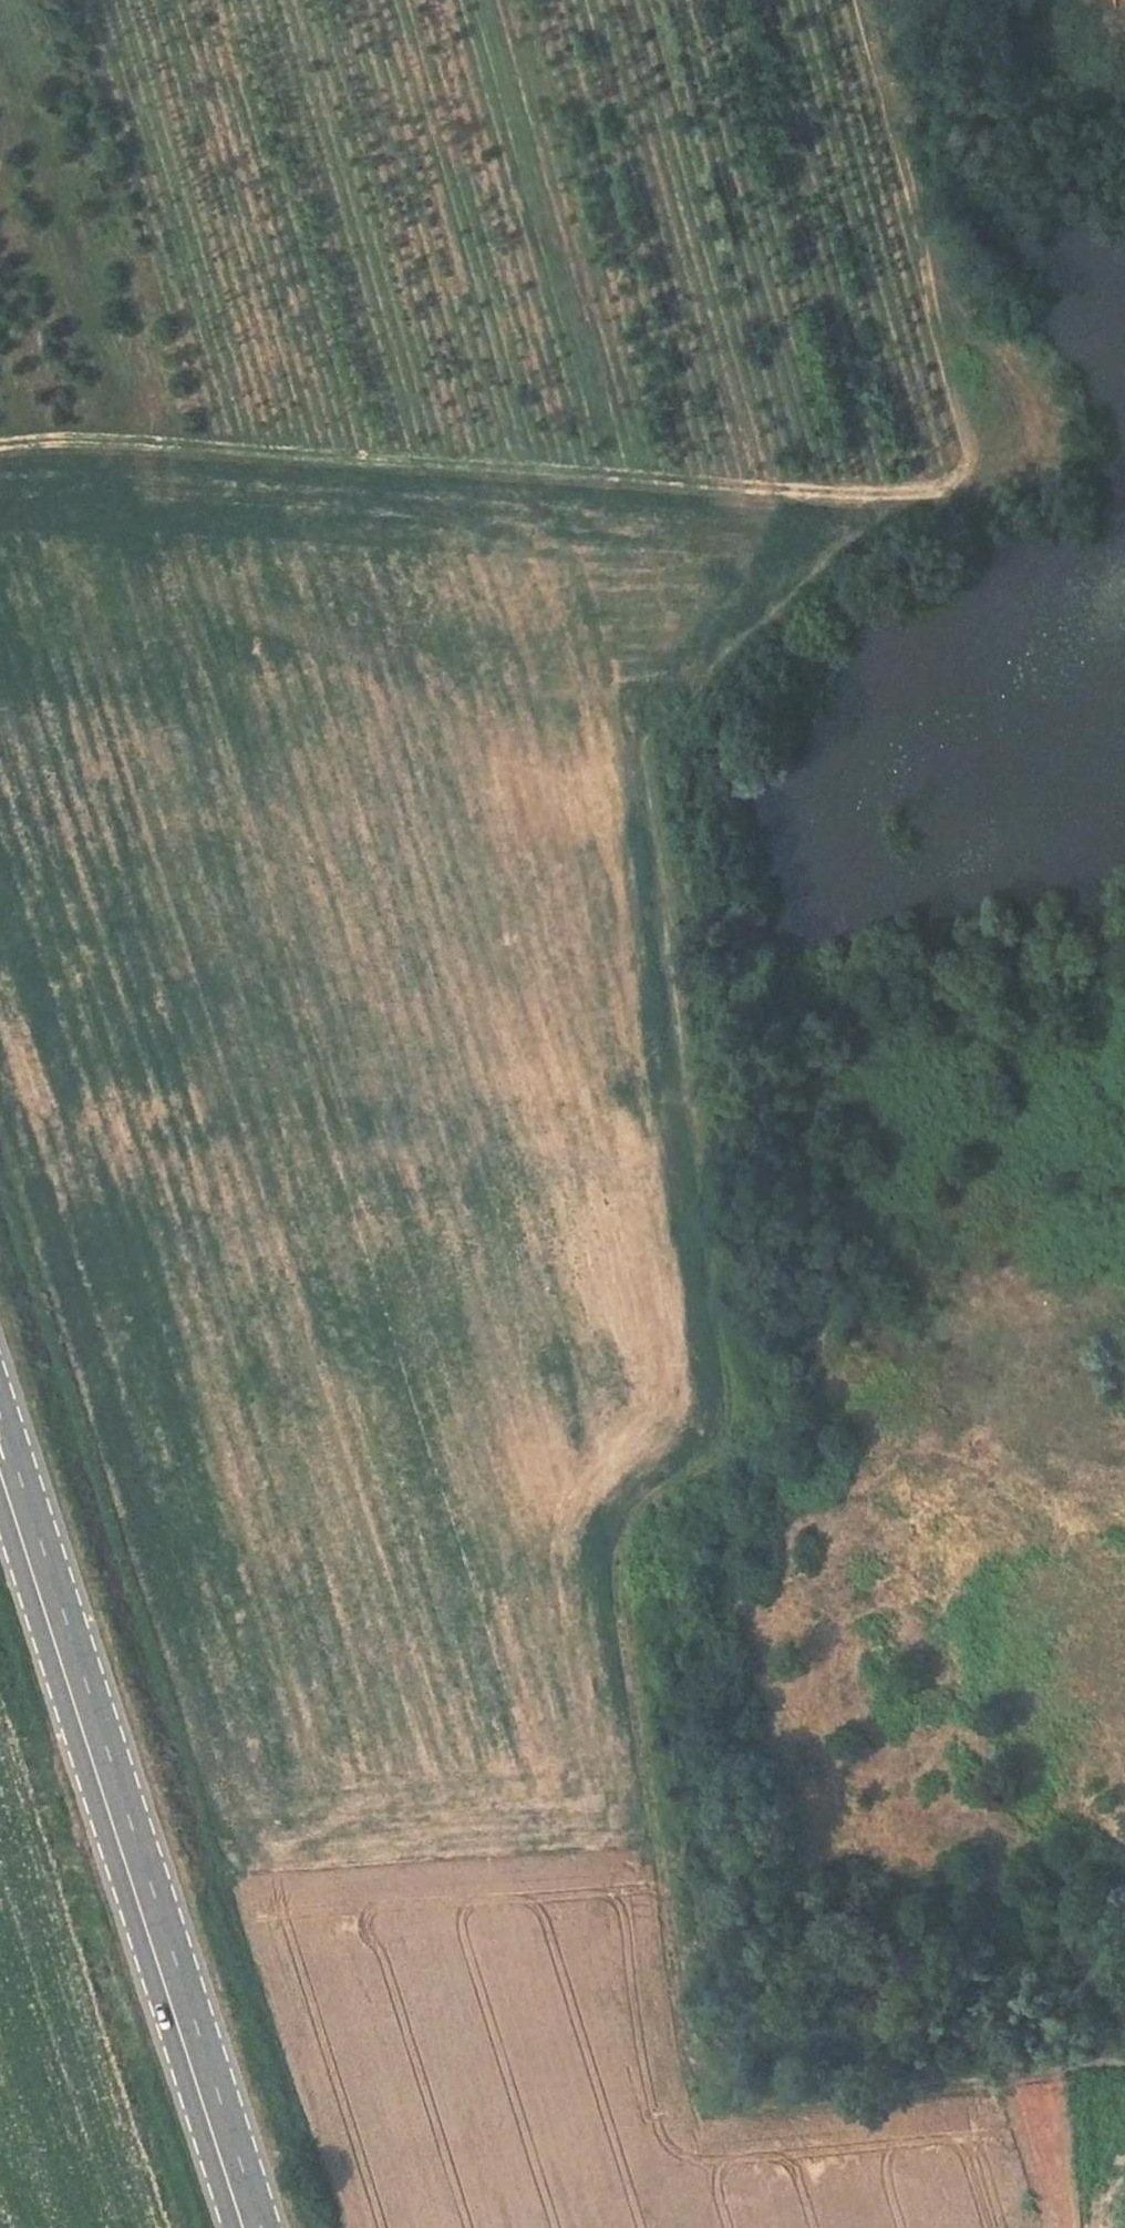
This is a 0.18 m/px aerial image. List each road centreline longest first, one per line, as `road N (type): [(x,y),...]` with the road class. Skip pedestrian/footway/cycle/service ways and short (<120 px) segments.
road 1 (track): [(1124,2083),(777,2097),(735,2070),(720,2015),(664,1562),(704,1506),(754,1486),(671,827)]
road 2 (track): [(0,444),(51,439),(317,455),(802,495),(957,483),(965,464),(959,409),(864,0)]
road 3 (primary): [(254,2227),(0,1442)]

